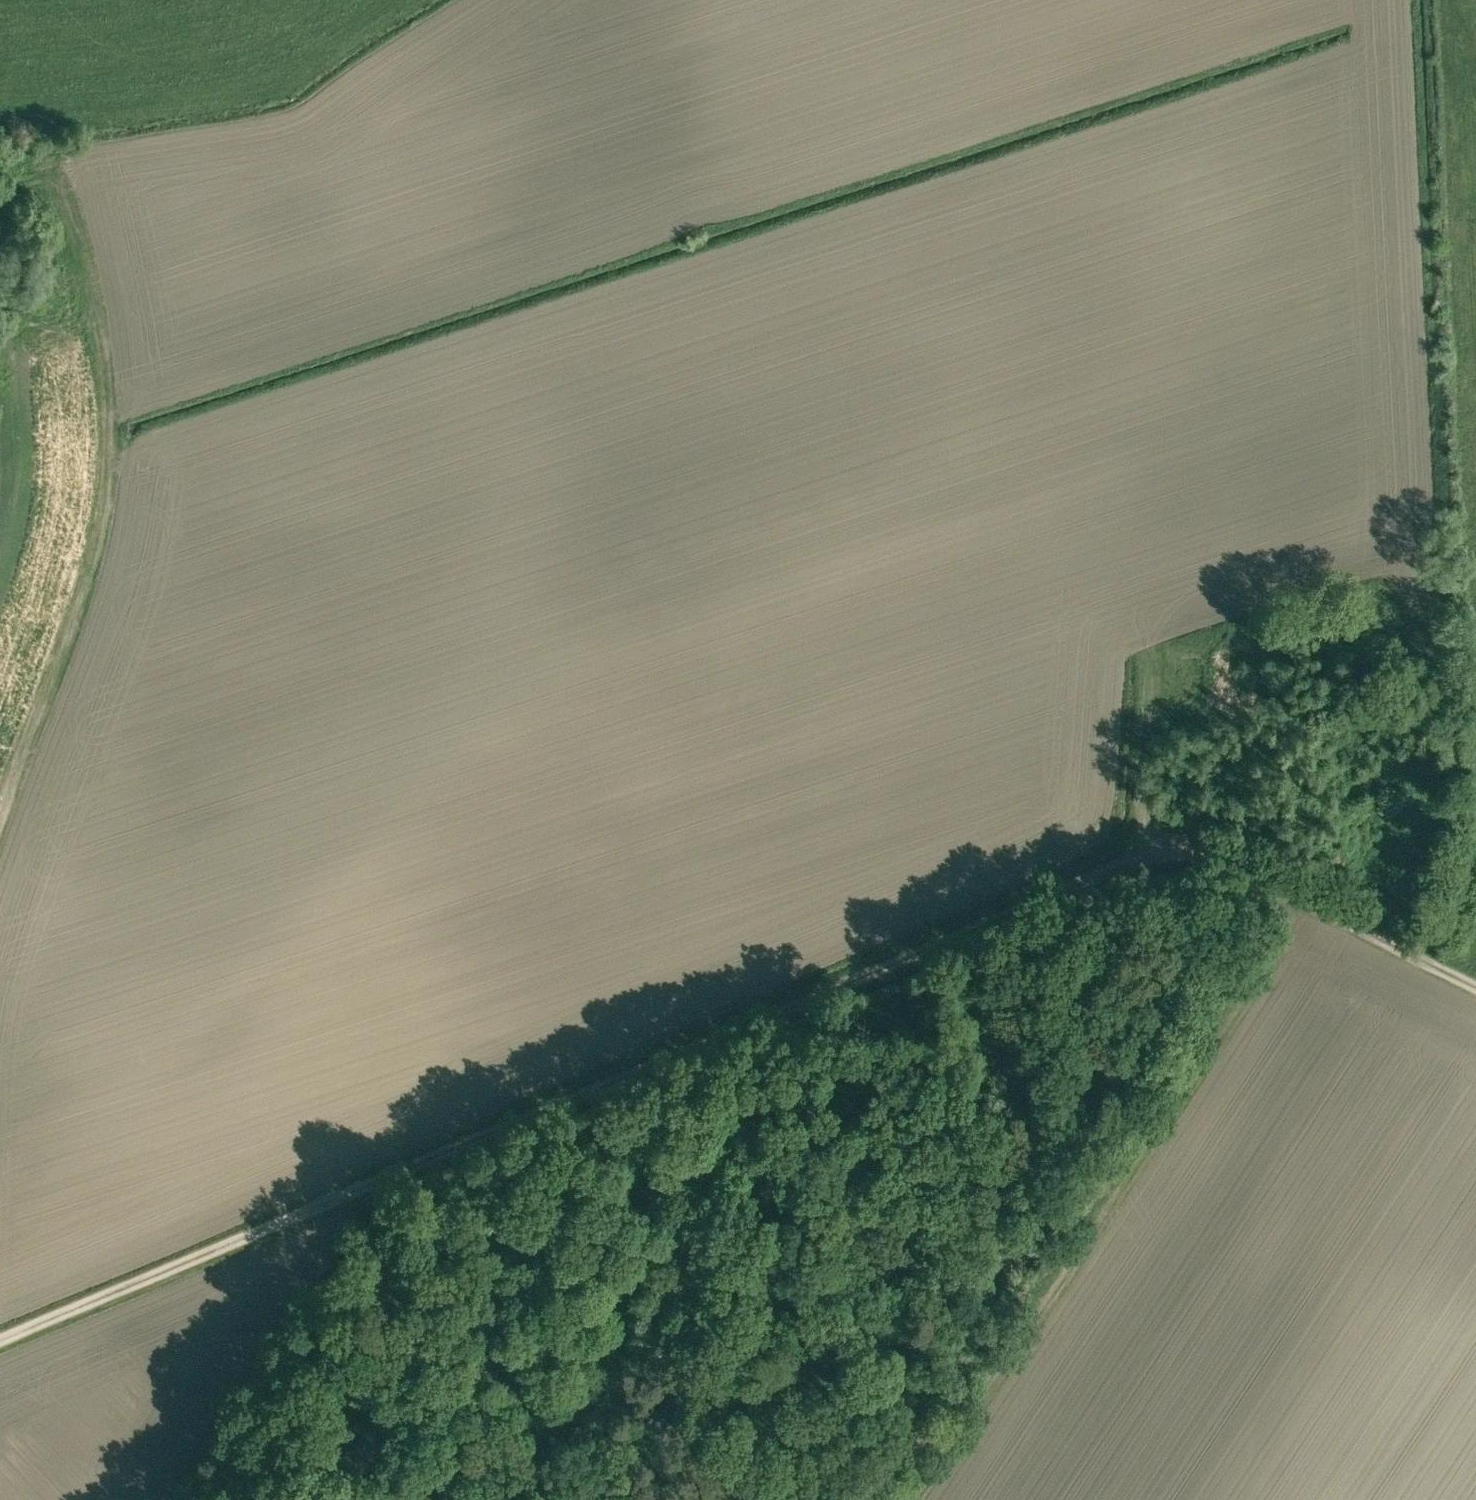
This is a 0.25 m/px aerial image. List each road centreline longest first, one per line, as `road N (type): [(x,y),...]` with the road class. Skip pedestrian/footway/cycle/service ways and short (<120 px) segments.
road 1 (track): [(0,1334),(1068,864),(1140,840),(1184,836),(1236,850),(1475,977)]
road 2 (track): [(0,815),(33,696),(109,511),(121,415),(117,344),(74,200)]

